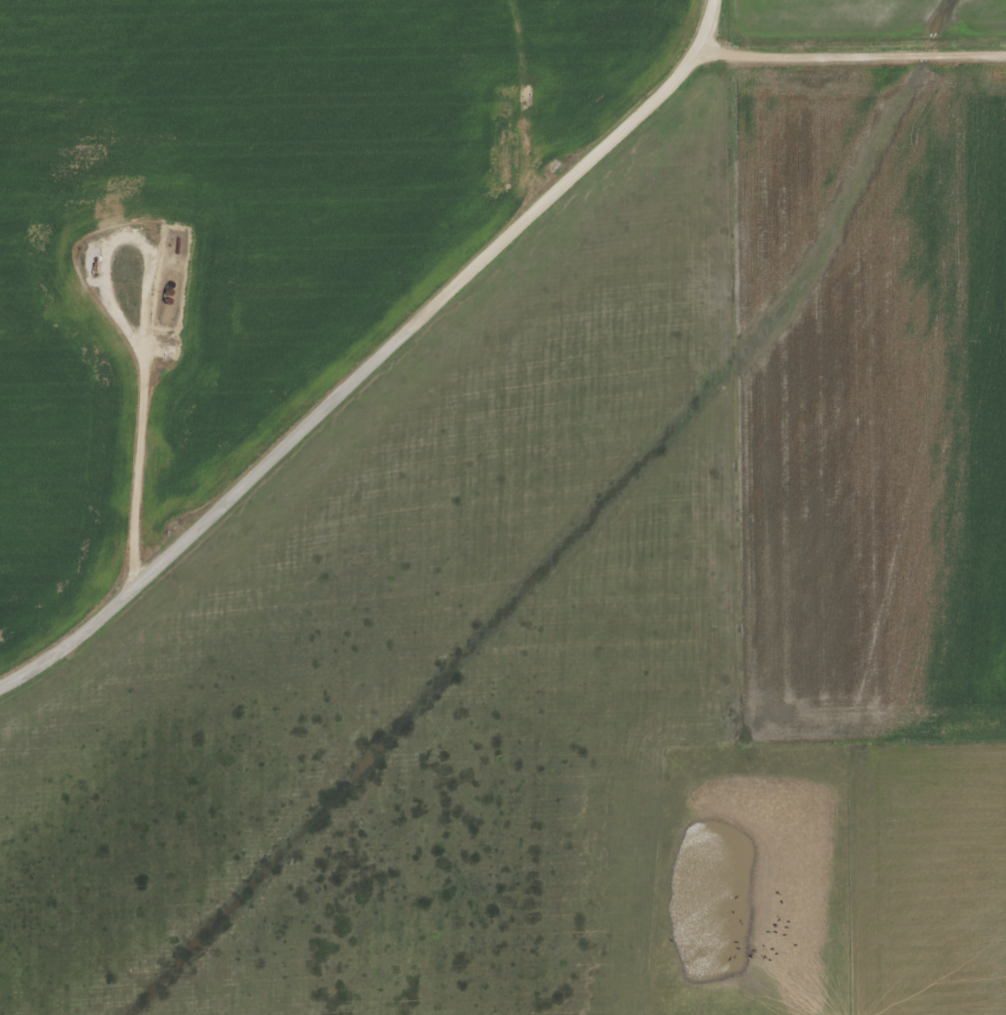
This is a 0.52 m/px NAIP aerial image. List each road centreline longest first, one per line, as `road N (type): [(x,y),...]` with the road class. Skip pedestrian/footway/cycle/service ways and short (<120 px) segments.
road 1 (residential): [(0,684),(87,625),(633,115),(699,46),(717,0)]
road 2 (residential): [(699,46),(1005,48)]

